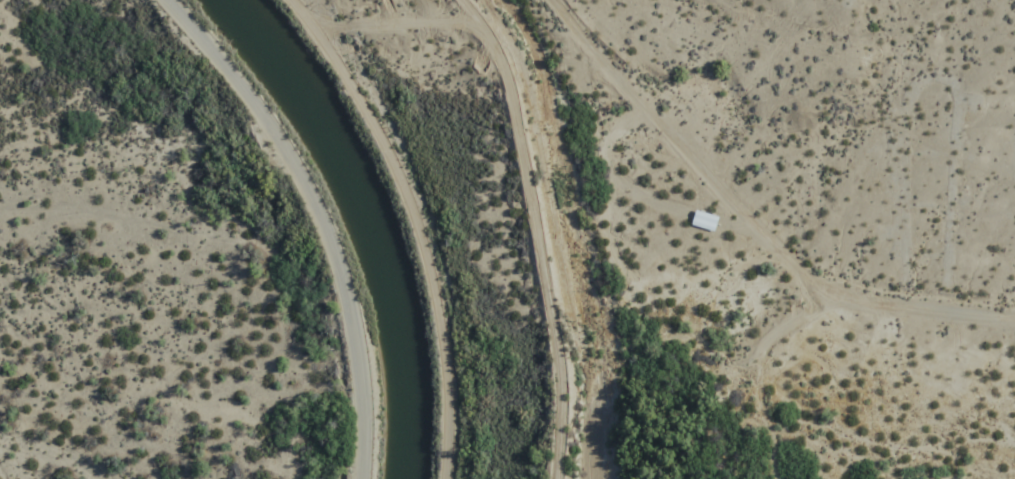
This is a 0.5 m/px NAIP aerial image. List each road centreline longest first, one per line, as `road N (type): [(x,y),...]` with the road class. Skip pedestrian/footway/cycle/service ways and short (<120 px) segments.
road 1 (residential): [(1014,319),(824,294),(682,149),(561,0)]
road 2 (residential): [(361,478),(361,395),(331,247),(300,178),(165,0)]

